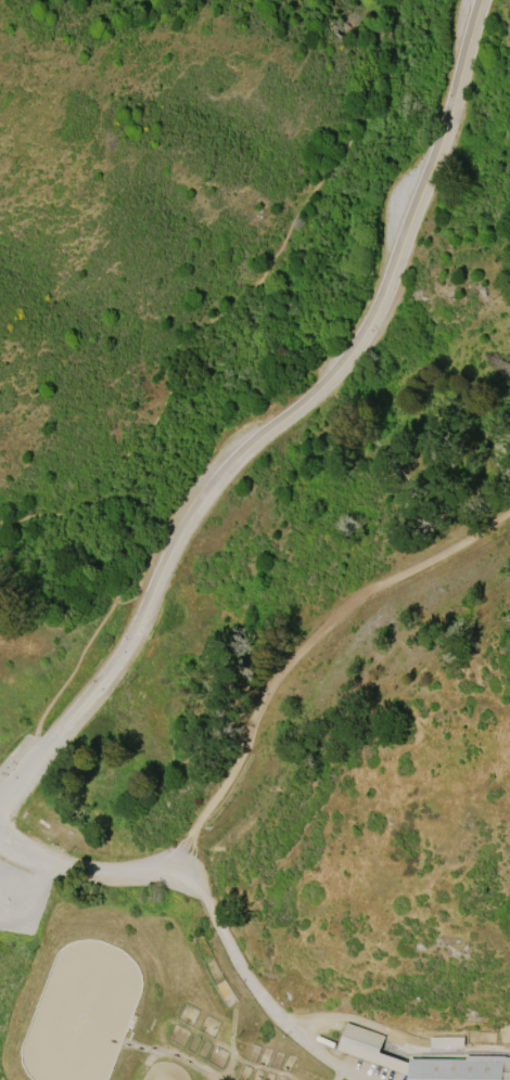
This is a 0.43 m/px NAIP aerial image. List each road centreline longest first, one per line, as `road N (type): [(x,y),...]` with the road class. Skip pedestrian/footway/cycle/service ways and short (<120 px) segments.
road 1 (residential): [(483,0),(383,306),(349,365),(214,488),(175,550),(132,644),(43,756)]
road 2 (track): [(0,524),(114,506),(128,562),(117,609),(38,735),(43,756)]
road 3 (track): [(267,682),(349,603),(509,509)]
road 4 (track): [(174,864),(240,758),(267,682)]

